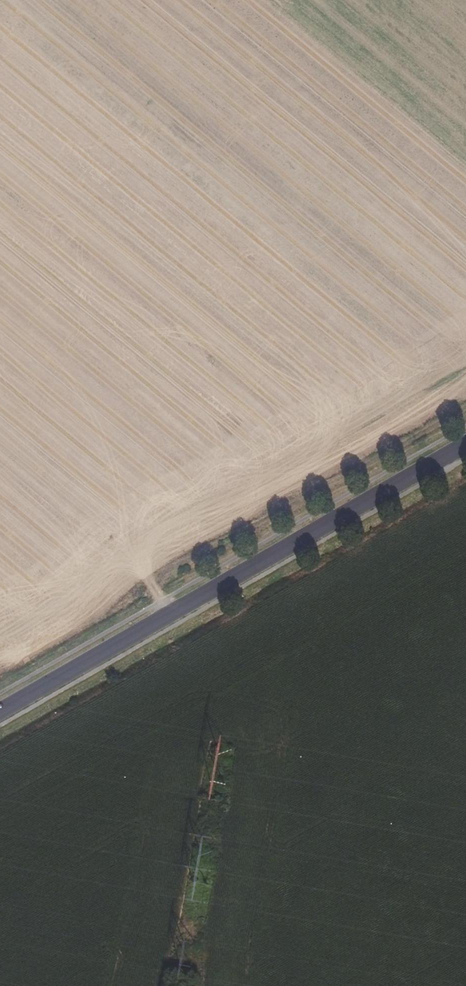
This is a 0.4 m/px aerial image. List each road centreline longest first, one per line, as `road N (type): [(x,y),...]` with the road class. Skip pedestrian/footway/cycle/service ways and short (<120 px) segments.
road 1 (secondary): [(0,713),(465,446)]

